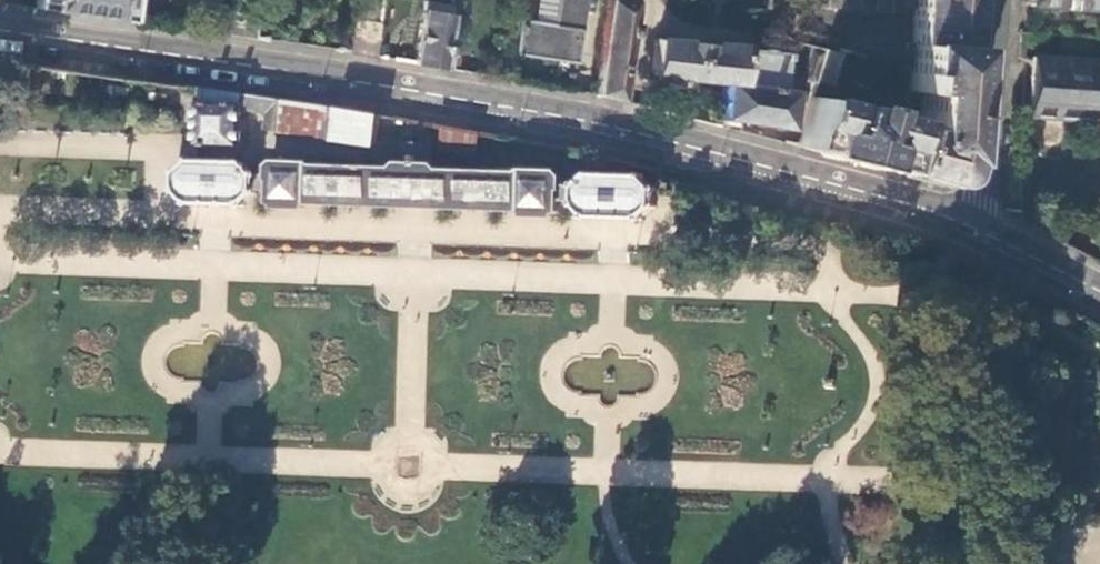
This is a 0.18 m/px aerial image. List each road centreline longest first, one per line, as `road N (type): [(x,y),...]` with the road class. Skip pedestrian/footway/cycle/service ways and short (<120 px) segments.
road 1 (residential): [(976,222),(593,117),(296,64),(0,26)]
road 2 (residential): [(976,222),(1002,0)]
road 3 (residential): [(1099,287),(976,222)]

